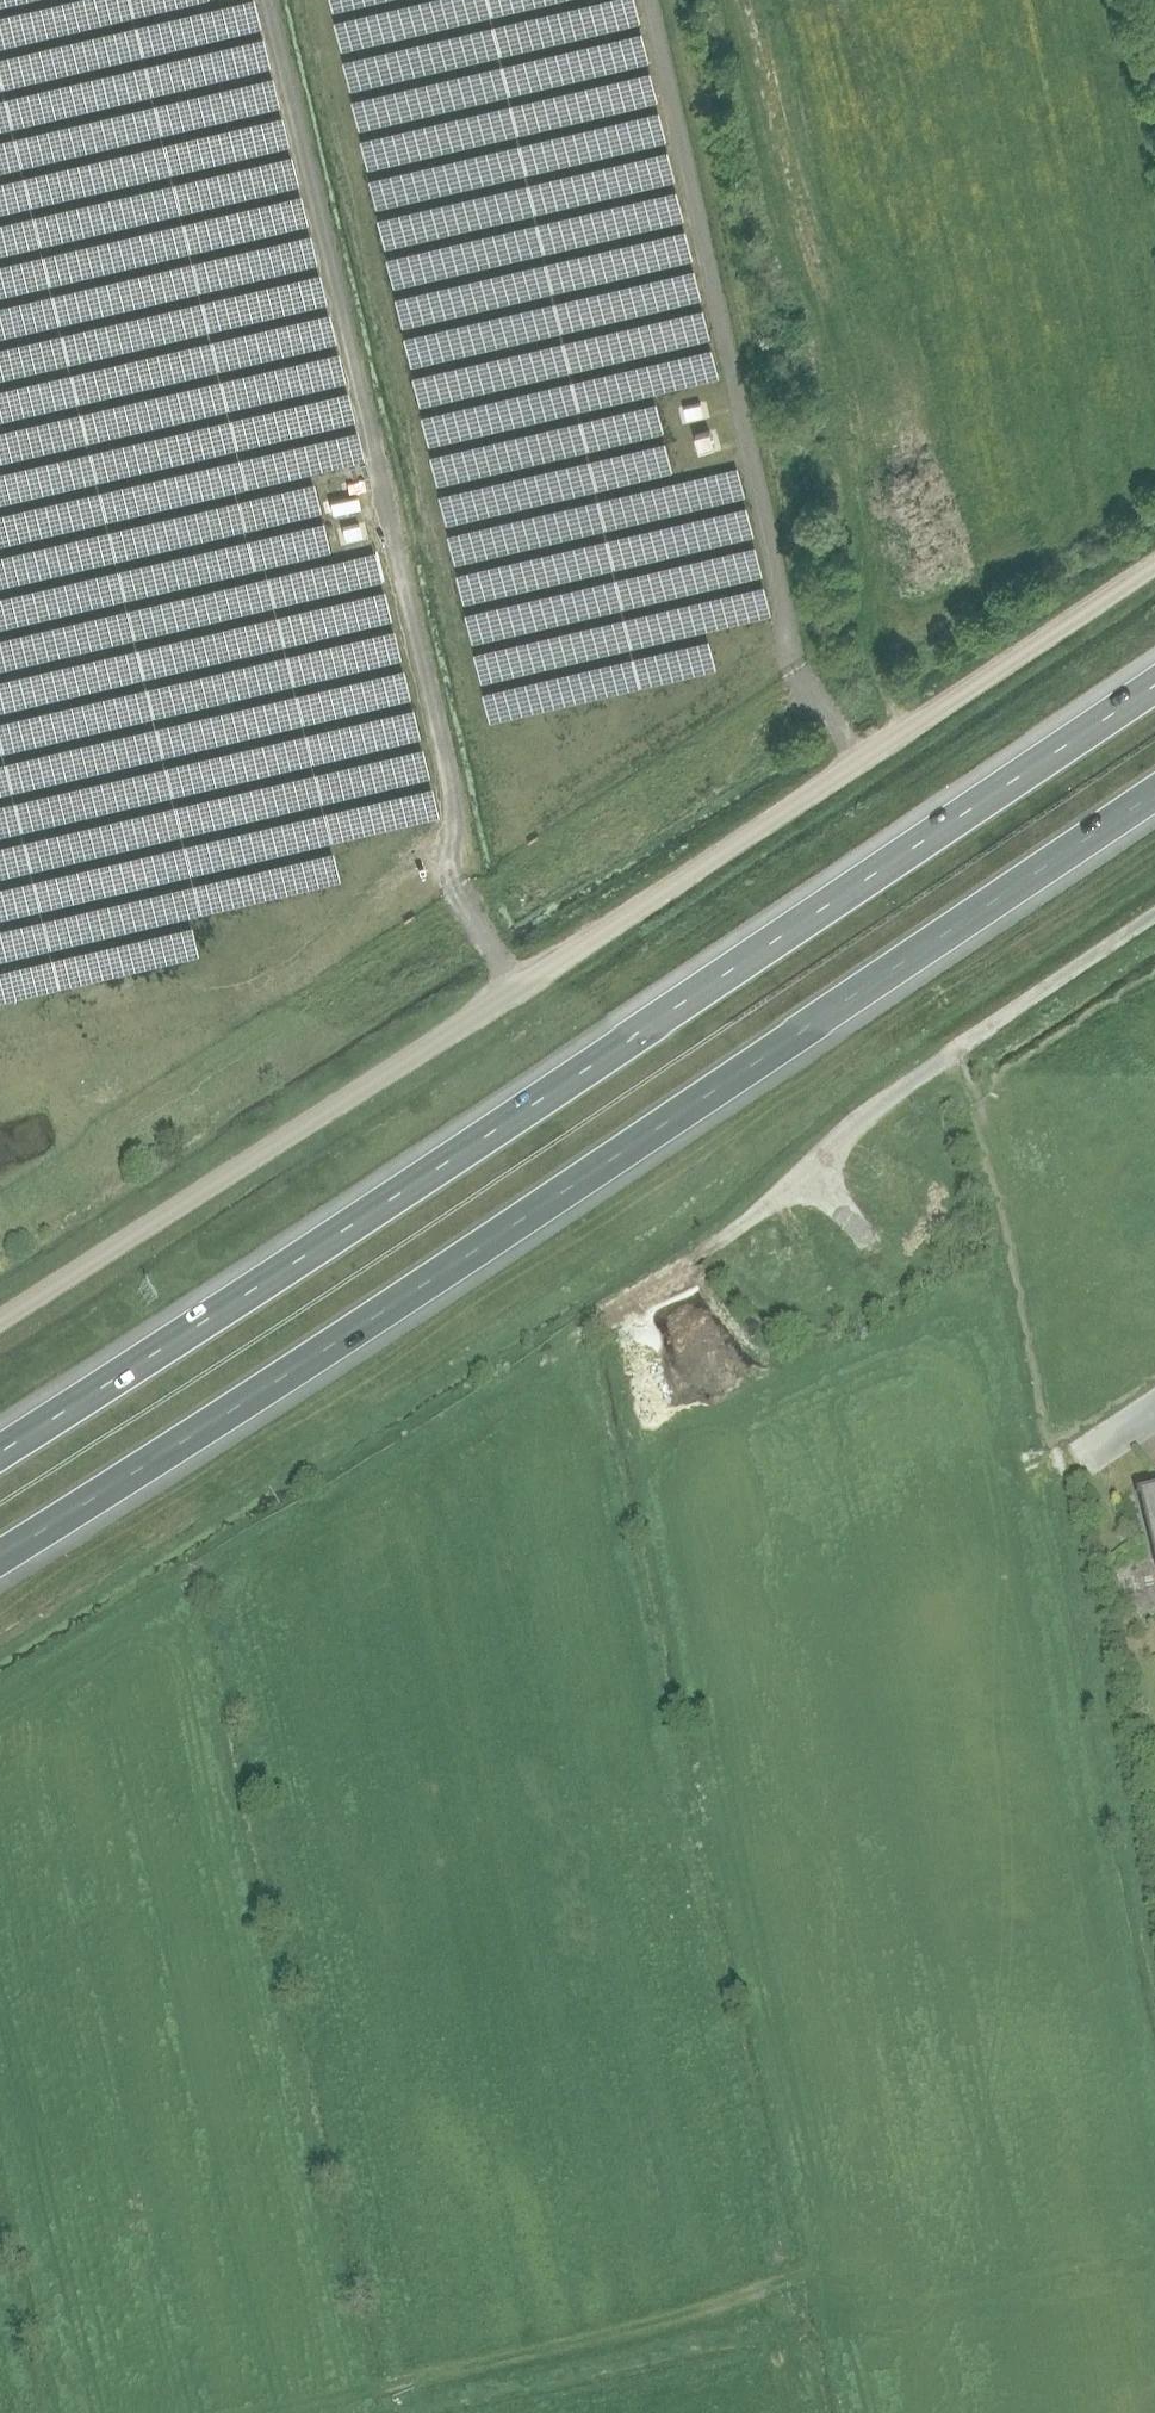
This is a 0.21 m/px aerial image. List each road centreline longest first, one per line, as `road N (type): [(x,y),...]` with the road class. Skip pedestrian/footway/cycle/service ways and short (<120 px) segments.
road 1 (motorway): [(1154,686),(0,1452)]
road 2 (motorway): [(0,1556),(376,1316),(1154,794)]
road 3 (unclassified): [(0,1315),(584,945),(1154,566)]
road 4 (unclassified): [(819,1170),(893,1092),(1154,913)]
road 5 (unclassified): [(682,1269),(819,1170)]

